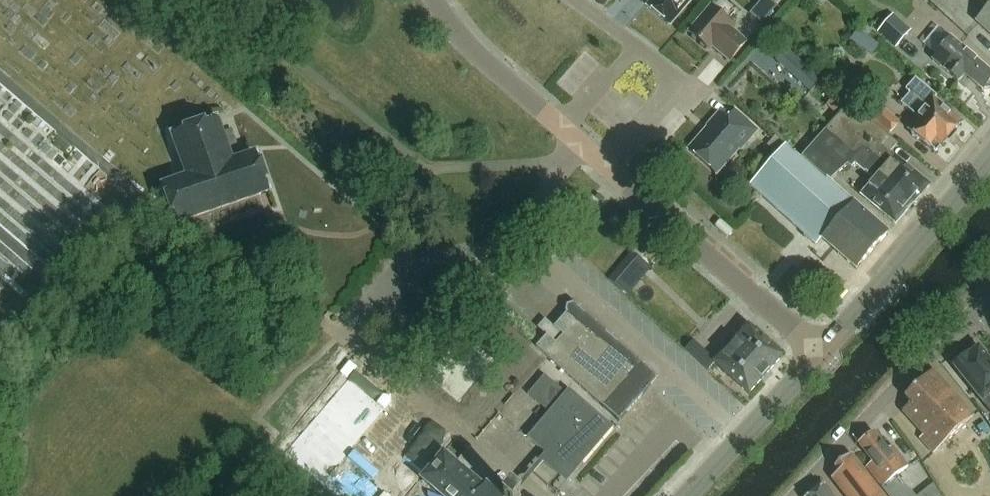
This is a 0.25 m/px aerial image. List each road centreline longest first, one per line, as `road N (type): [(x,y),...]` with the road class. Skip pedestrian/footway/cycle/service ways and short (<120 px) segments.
road 1 (residential): [(491,257),(394,375),(351,338),(359,318),(409,268),(430,259)]
road 2 (unclassified): [(823,354),(607,169)]
road 3 (unclassified): [(799,495),(989,289)]
road 4 (tertiary): [(823,354),(989,159)]
road 5 (tertiary): [(688,495),(823,354)]
road 6 (residential): [(562,130),(452,31),(436,0)]
road 7 (residential): [(607,169),(674,88),(671,72),(635,45)]
road 8 (residential): [(491,257),(579,145)]

